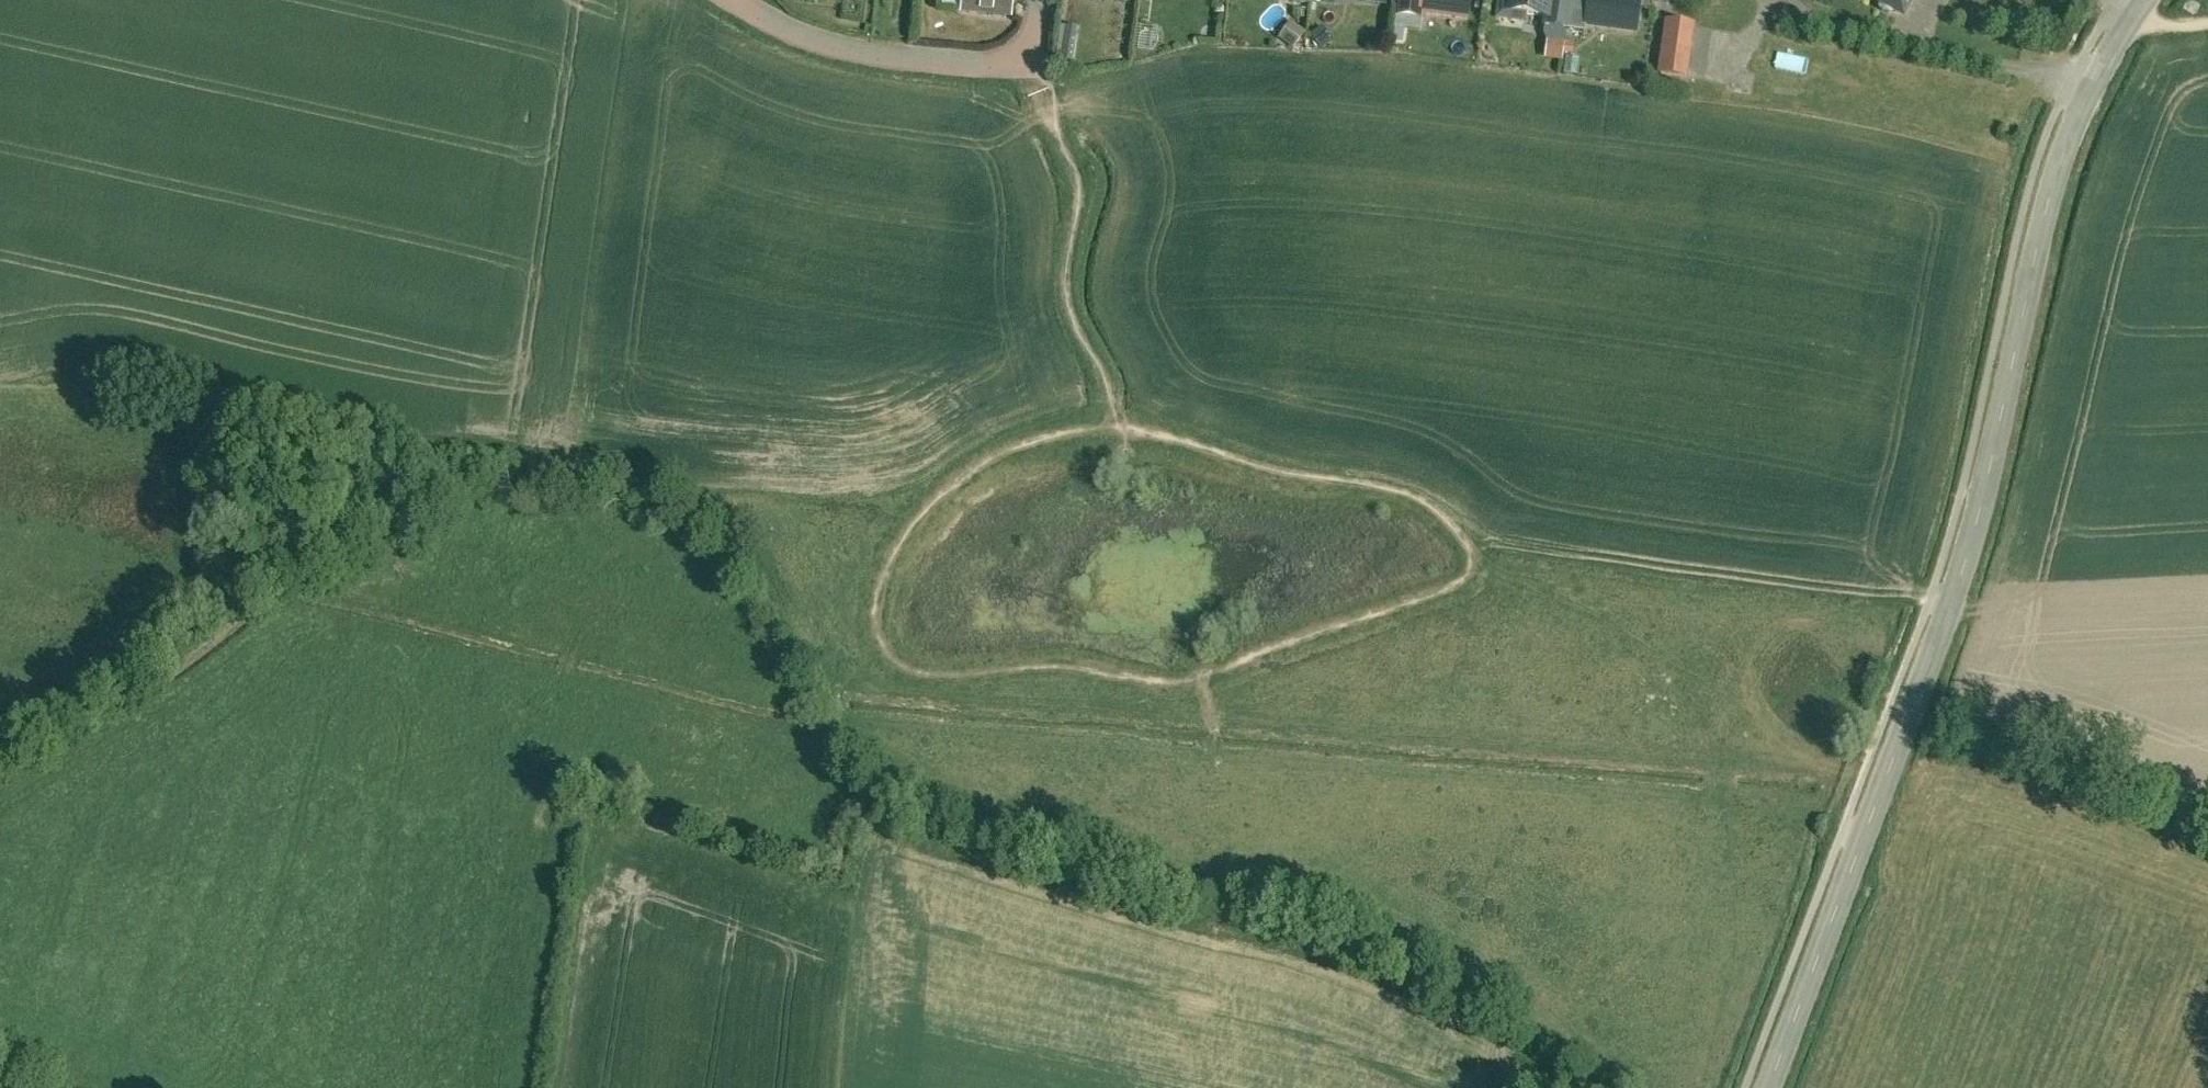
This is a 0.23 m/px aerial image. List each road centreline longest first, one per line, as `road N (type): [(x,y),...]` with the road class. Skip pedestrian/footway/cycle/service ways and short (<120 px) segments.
road 1 (tertiary): [(2142,0),(2092,86),(2043,203),(1967,542),(1763,1087)]
road 2 (residential): [(1047,0),(1044,42),(1018,64),(846,54),(734,7)]

